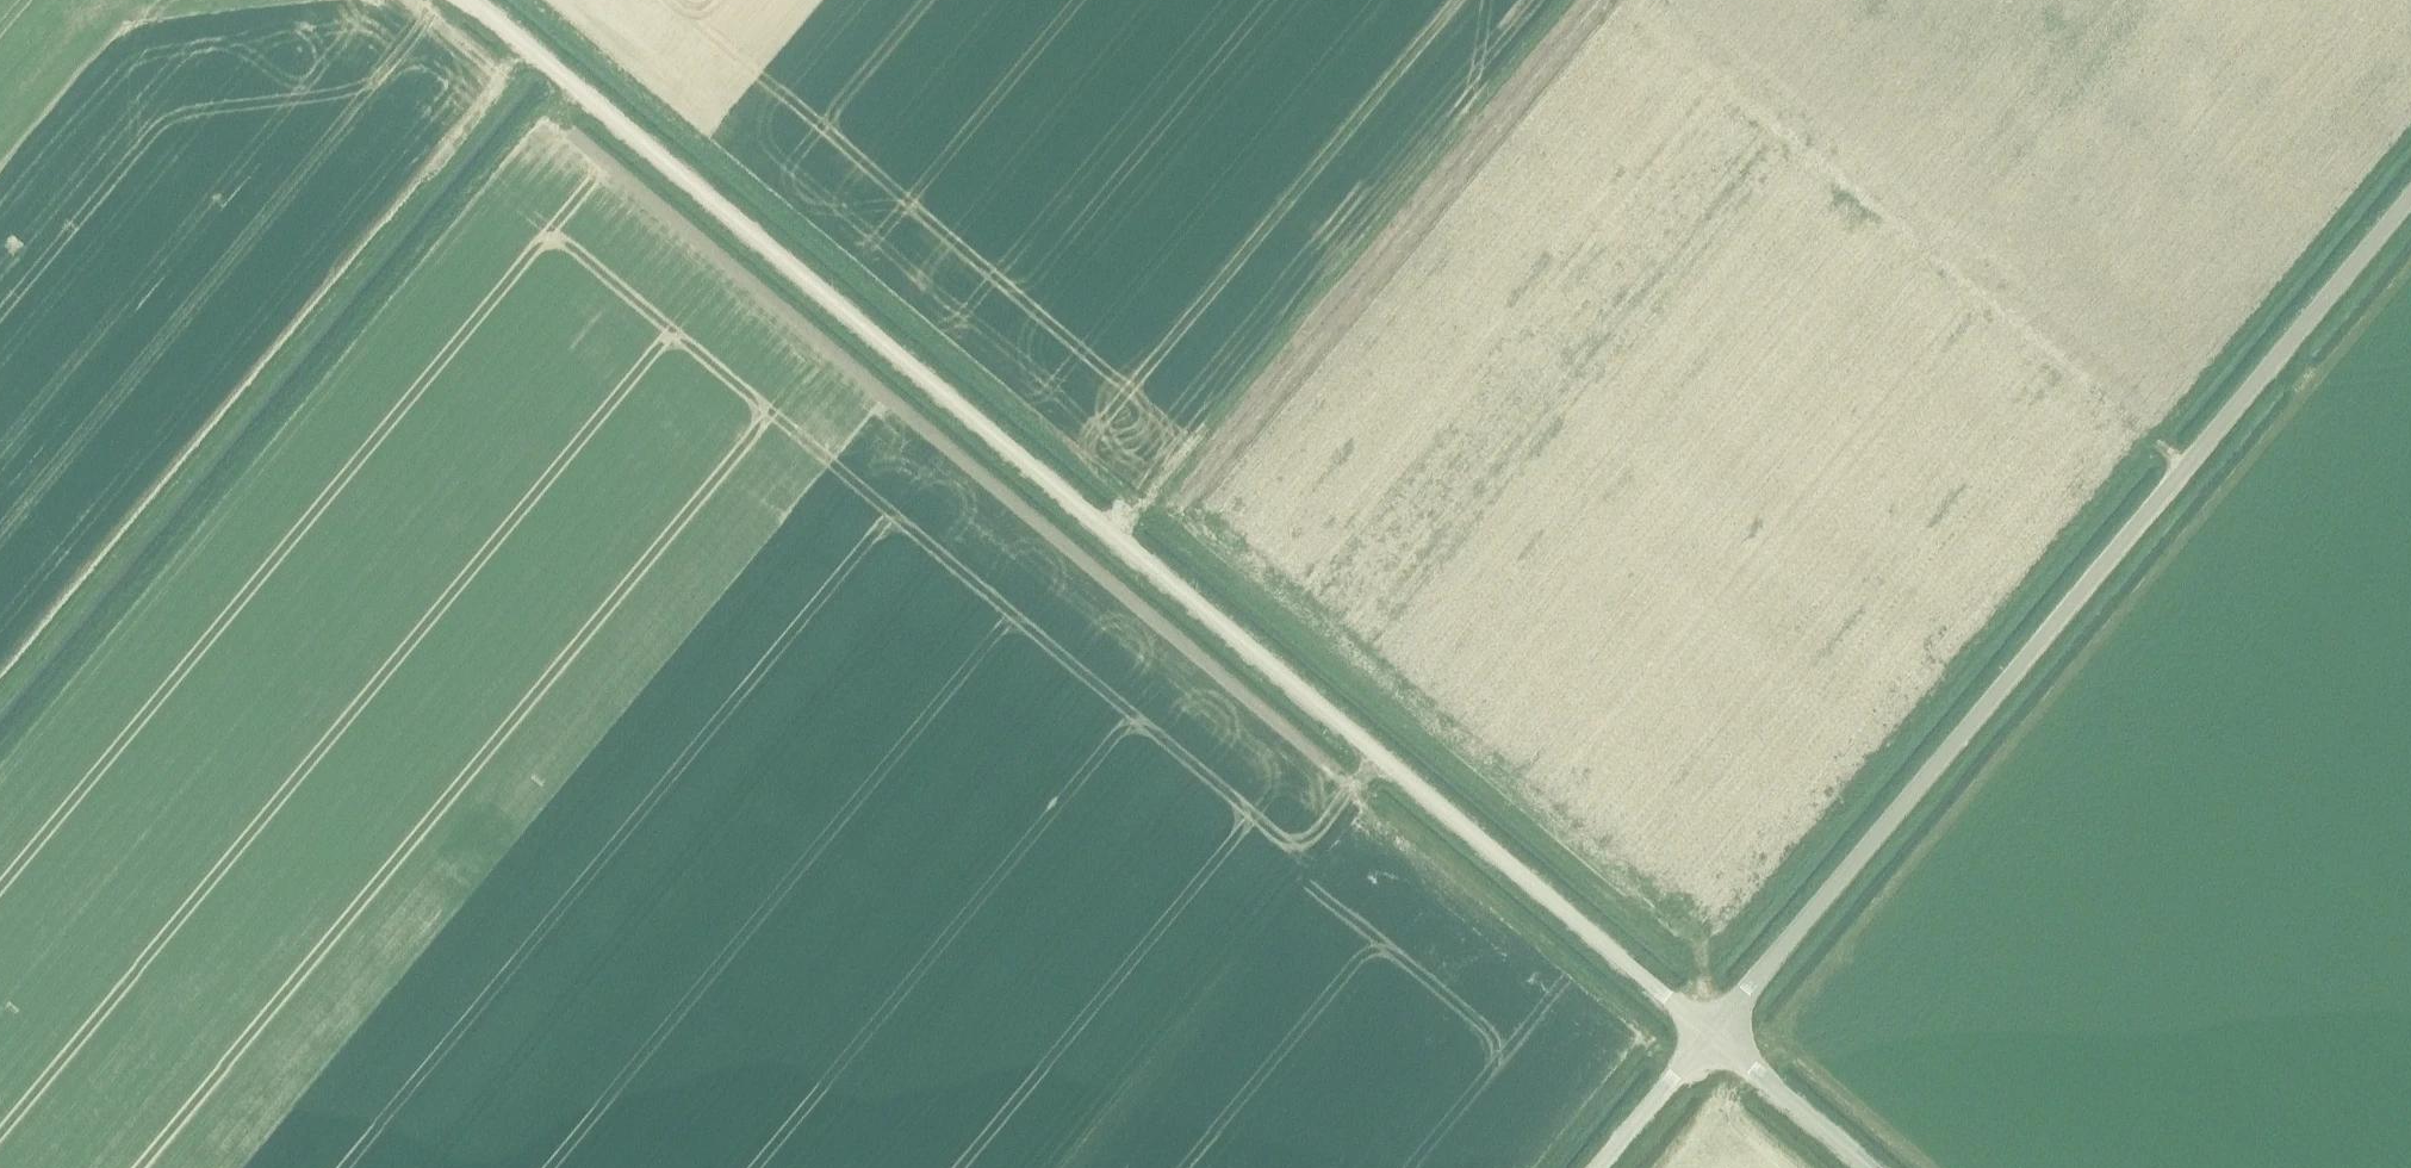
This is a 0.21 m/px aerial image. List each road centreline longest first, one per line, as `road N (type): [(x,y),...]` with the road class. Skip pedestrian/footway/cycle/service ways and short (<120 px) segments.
road 1 (unclassified): [(1715,1030),(466,0)]
road 2 (unclassified): [(1715,1030),(2410,201)]
road 3 (unclassified): [(1879,1167),(1715,1030)]
road 4 (unclassified): [(1598,1167),(1715,1030)]

